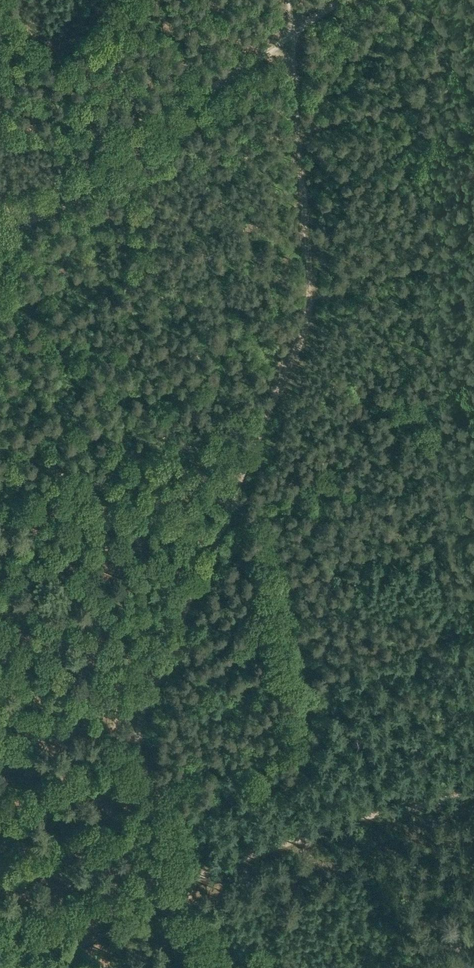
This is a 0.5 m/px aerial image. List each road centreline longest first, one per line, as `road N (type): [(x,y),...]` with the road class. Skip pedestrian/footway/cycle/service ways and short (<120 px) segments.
road 1 (track): [(288,0),(310,313),(137,743),(207,967)]
road 2 (track): [(341,0),(34,214)]
road 3 (track): [(473,800),(180,887)]
road 4 (track): [(0,951),(180,887)]

